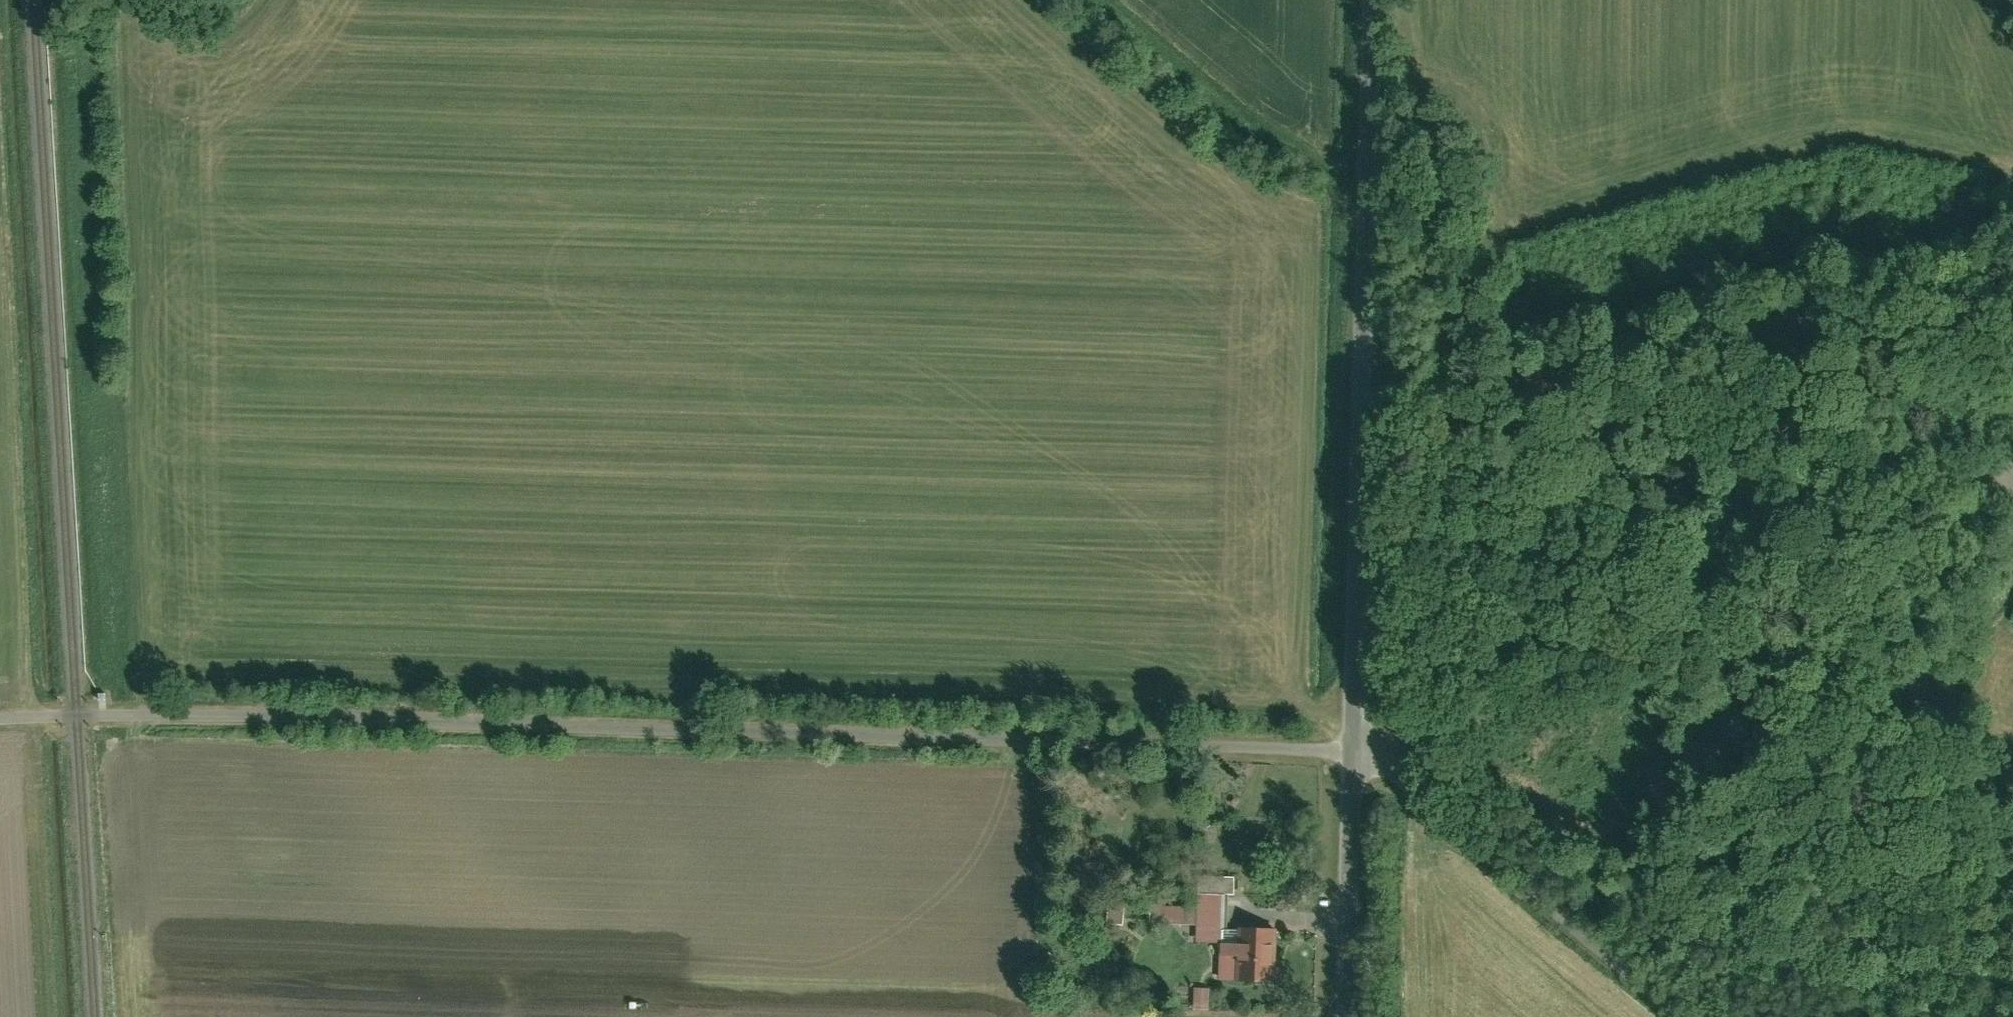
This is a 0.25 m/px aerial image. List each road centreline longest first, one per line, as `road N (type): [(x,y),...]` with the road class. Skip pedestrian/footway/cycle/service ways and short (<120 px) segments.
road 1 (unclassified): [(1357,746),(148,714),(0,721)]
road 2 (unclassified): [(1357,746),(1376,0)]
road 3 (residential): [(1679,1016),(1357,746)]
road 4 (unclassified): [(1349,1016),(1357,746)]

